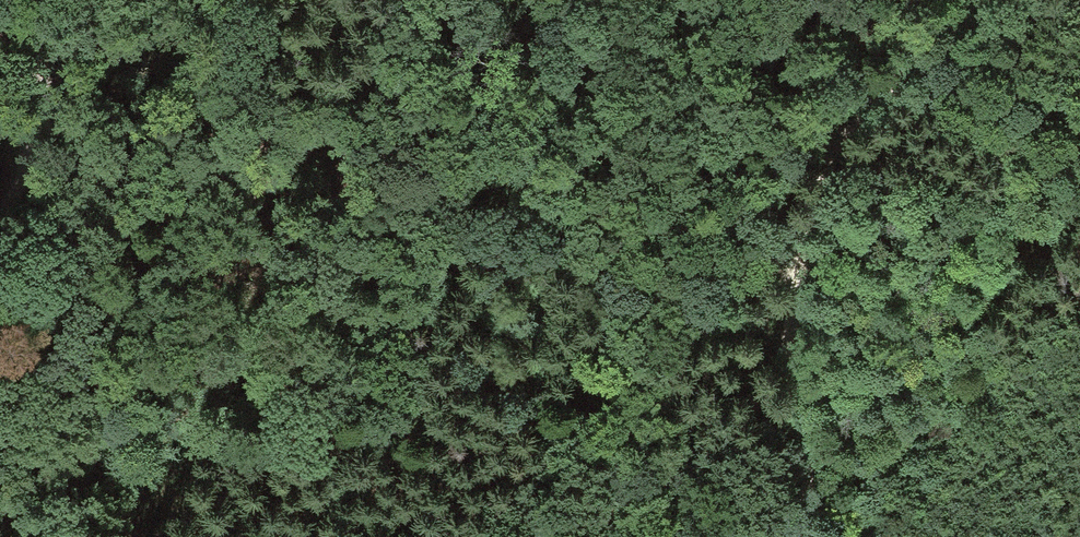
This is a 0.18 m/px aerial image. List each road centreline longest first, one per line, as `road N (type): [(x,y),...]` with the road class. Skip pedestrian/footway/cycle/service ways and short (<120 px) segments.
road 1 (track): [(994,0),(925,44),(847,125),(818,180),(796,248),(787,329),(804,439),(799,536)]
road 2 (track): [(806,498),(883,455),(981,307),(1079,192)]
road 3 (track): [(8,0),(46,119),(101,0)]

